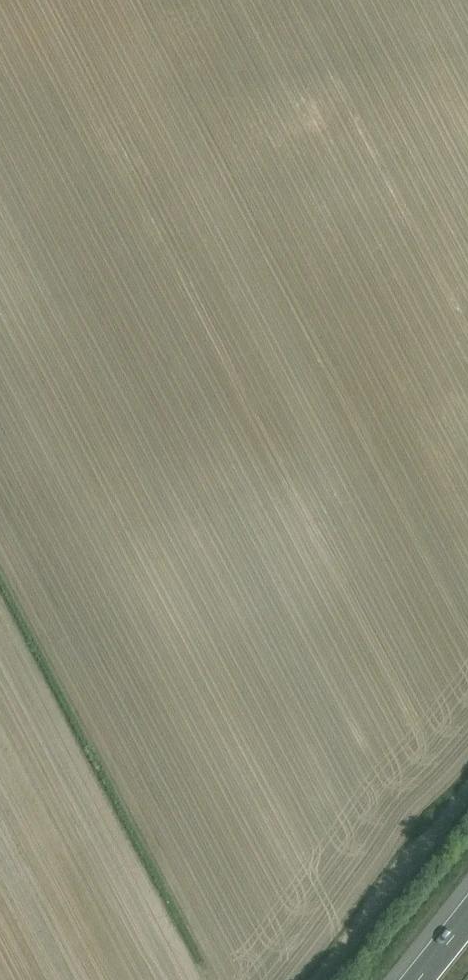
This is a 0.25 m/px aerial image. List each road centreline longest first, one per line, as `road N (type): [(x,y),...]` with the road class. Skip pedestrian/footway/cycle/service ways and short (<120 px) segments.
road 1 (unclassified): [(318,979),(467,787)]

